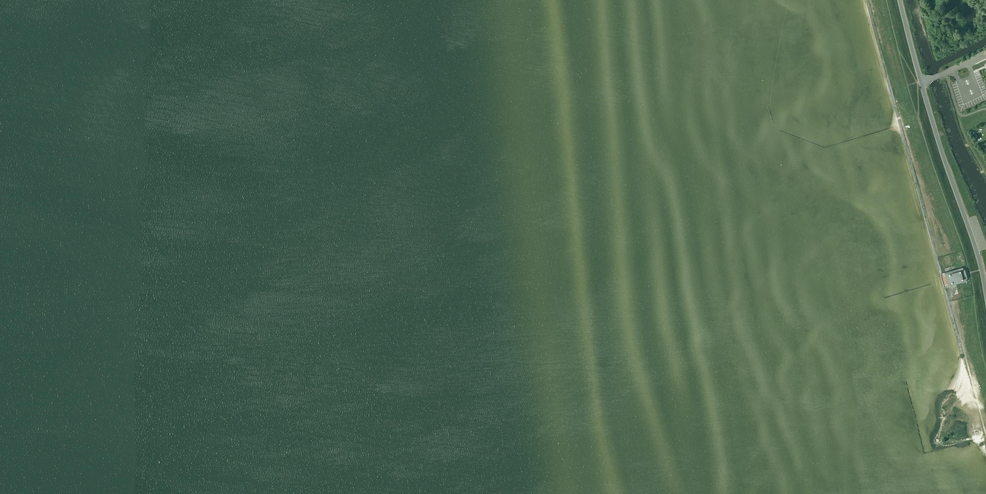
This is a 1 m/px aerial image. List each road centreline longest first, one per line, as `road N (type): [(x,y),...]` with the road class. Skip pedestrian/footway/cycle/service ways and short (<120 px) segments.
road 1 (tertiary): [(985,296),(921,81)]

